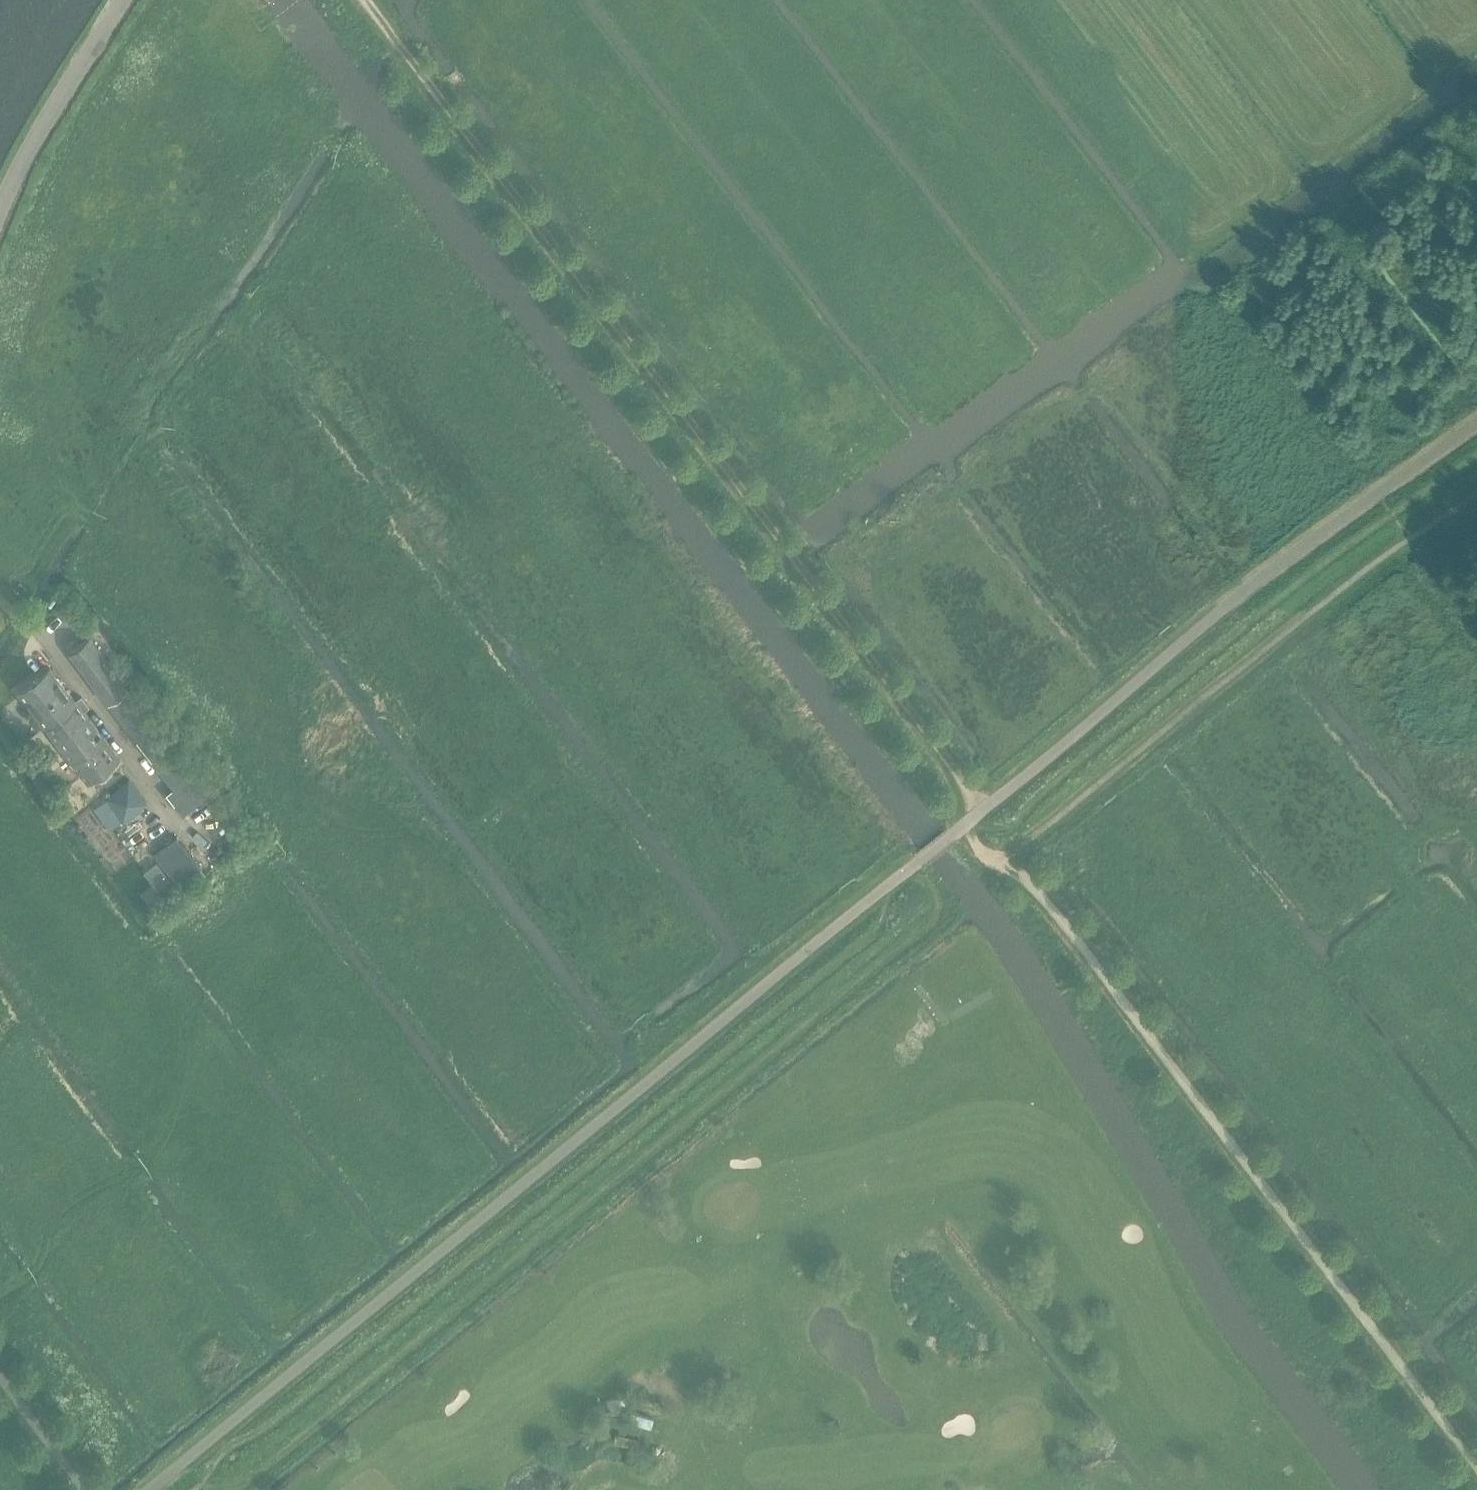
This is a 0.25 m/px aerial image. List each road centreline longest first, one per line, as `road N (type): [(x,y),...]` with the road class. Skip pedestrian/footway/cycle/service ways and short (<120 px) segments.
road 1 (track): [(366,0),(985,809)]
road 2 (residential): [(0,213),(125,0)]

